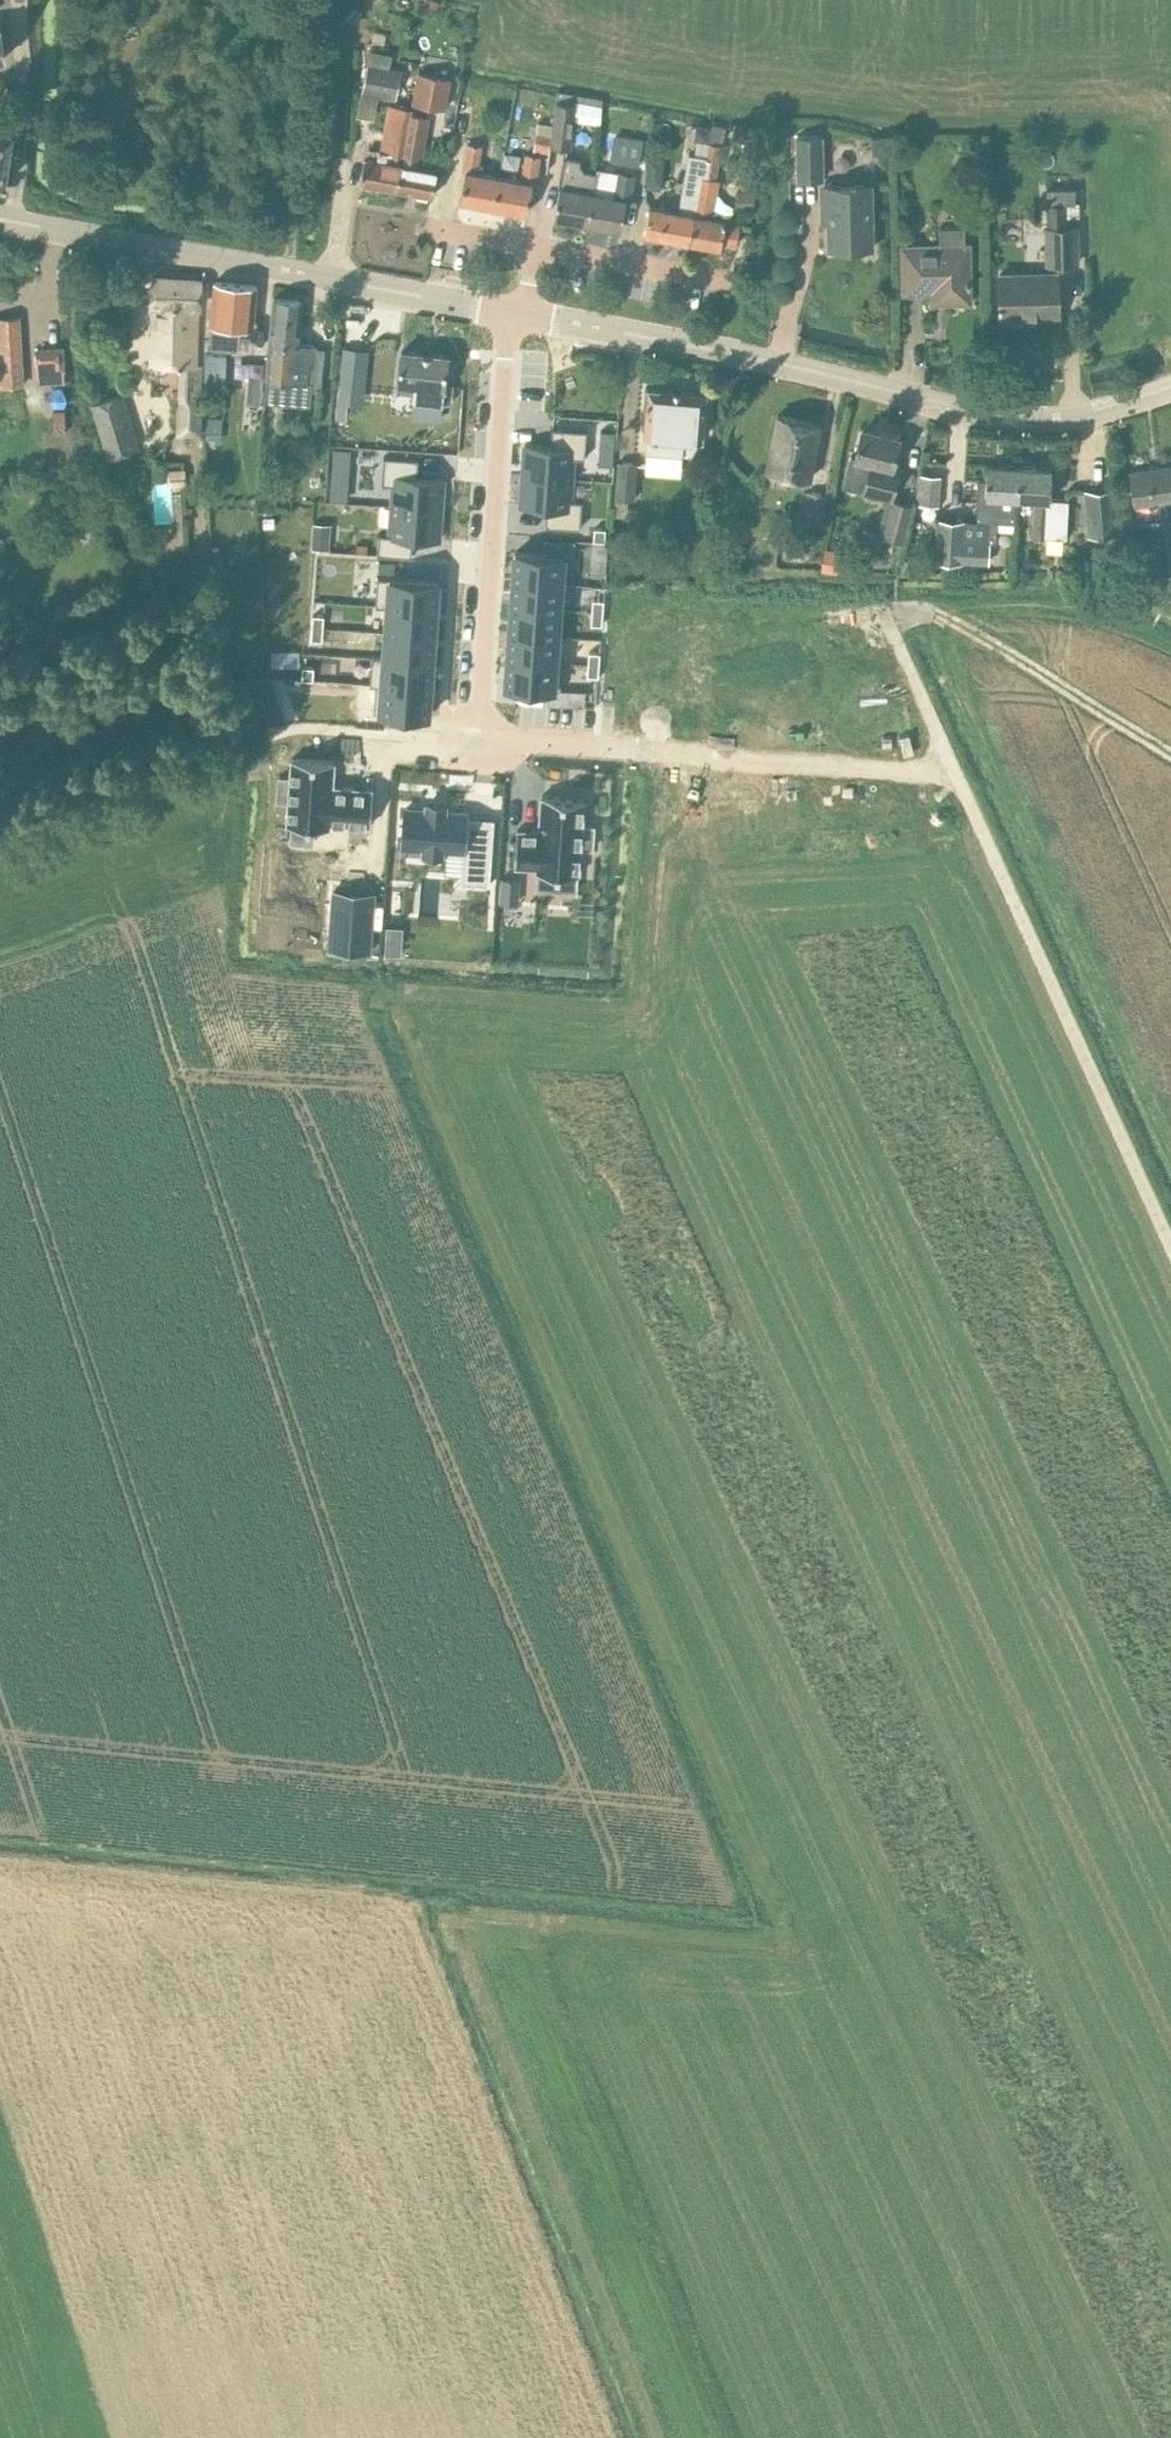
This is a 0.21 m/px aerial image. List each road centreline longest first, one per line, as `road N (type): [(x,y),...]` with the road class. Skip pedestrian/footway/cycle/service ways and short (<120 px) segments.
road 1 (tertiary): [(524,315),(974,416),(1097,410),(1170,384)]
road 2 (tertiary): [(0,225),(503,312)]
road 3 (residential): [(476,730),(503,312)]
road 4 (residential): [(535,244),(731,280)]

